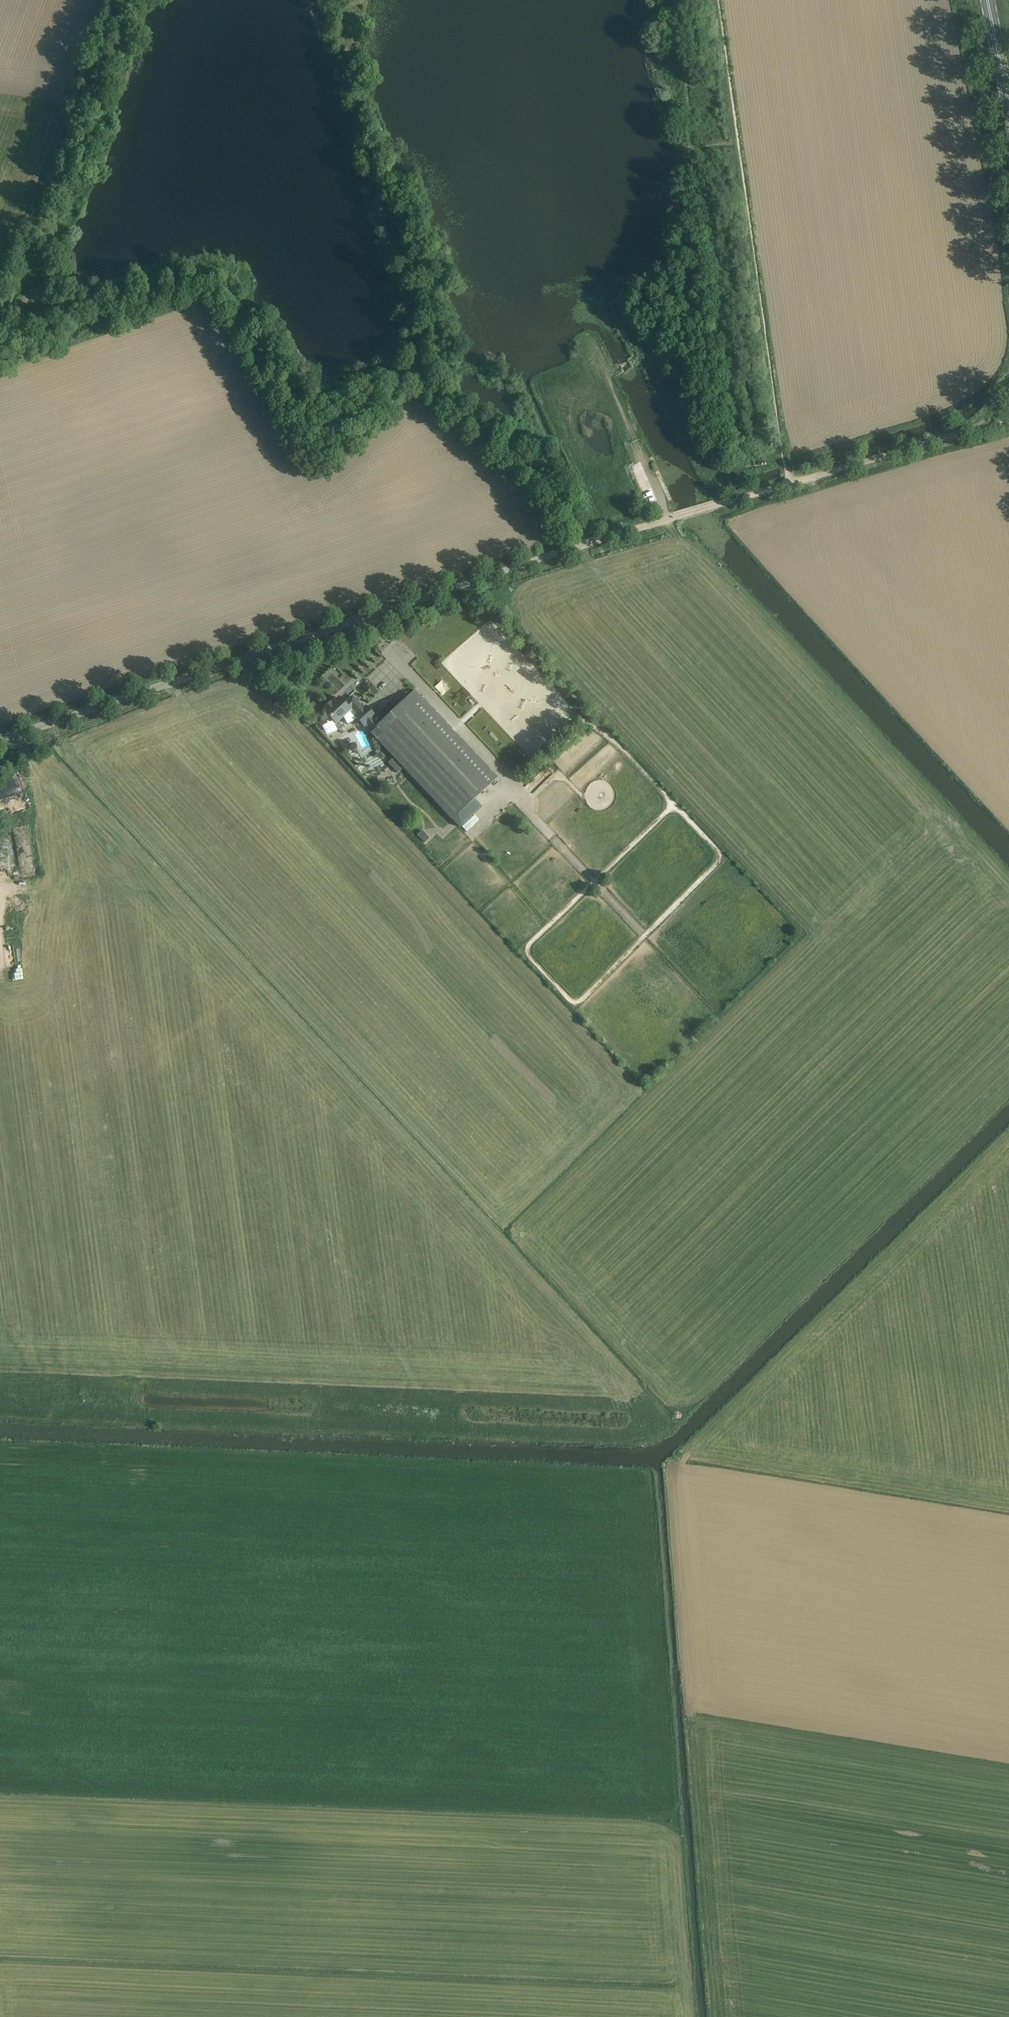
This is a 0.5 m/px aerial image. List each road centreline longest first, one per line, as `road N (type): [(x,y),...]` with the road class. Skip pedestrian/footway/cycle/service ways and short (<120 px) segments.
road 1 (unclassified): [(0,739),(585,544),(985,423)]
road 2 (track): [(18,273),(119,0)]
road 3 (track): [(666,519),(608,373)]

